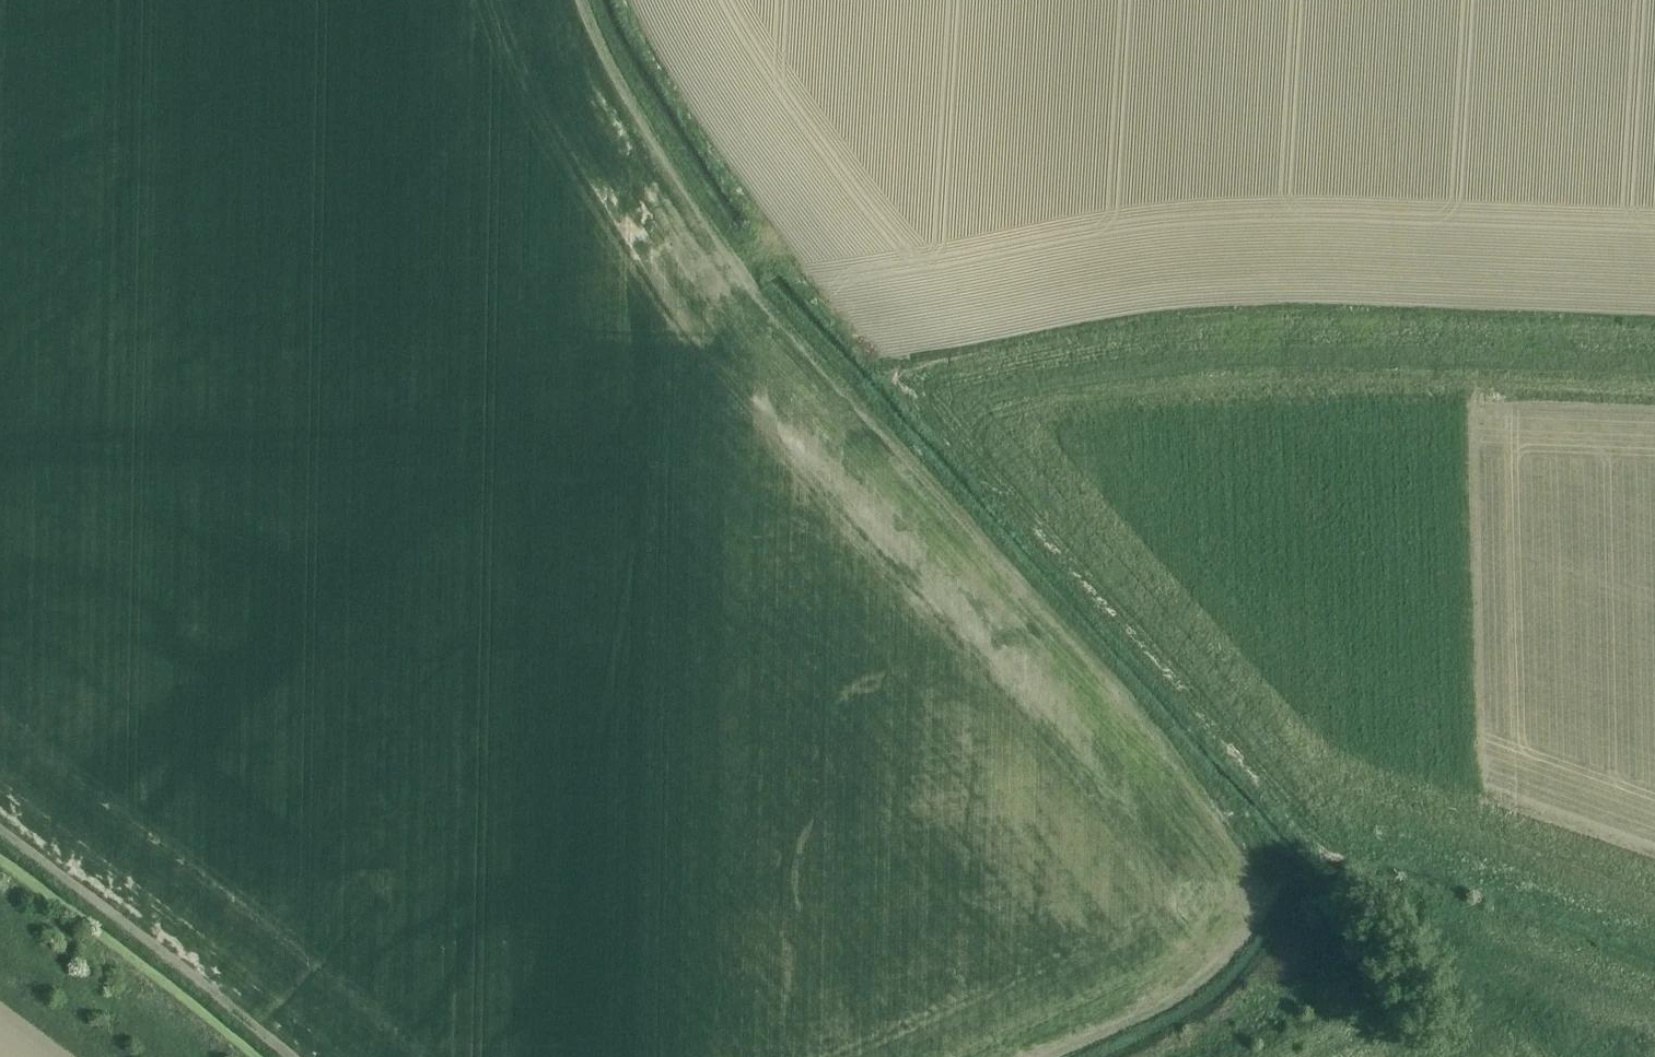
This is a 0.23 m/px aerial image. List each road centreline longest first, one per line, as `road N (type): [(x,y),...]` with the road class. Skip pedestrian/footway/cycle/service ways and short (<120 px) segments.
road 1 (track): [(0,929),(167,1056)]

